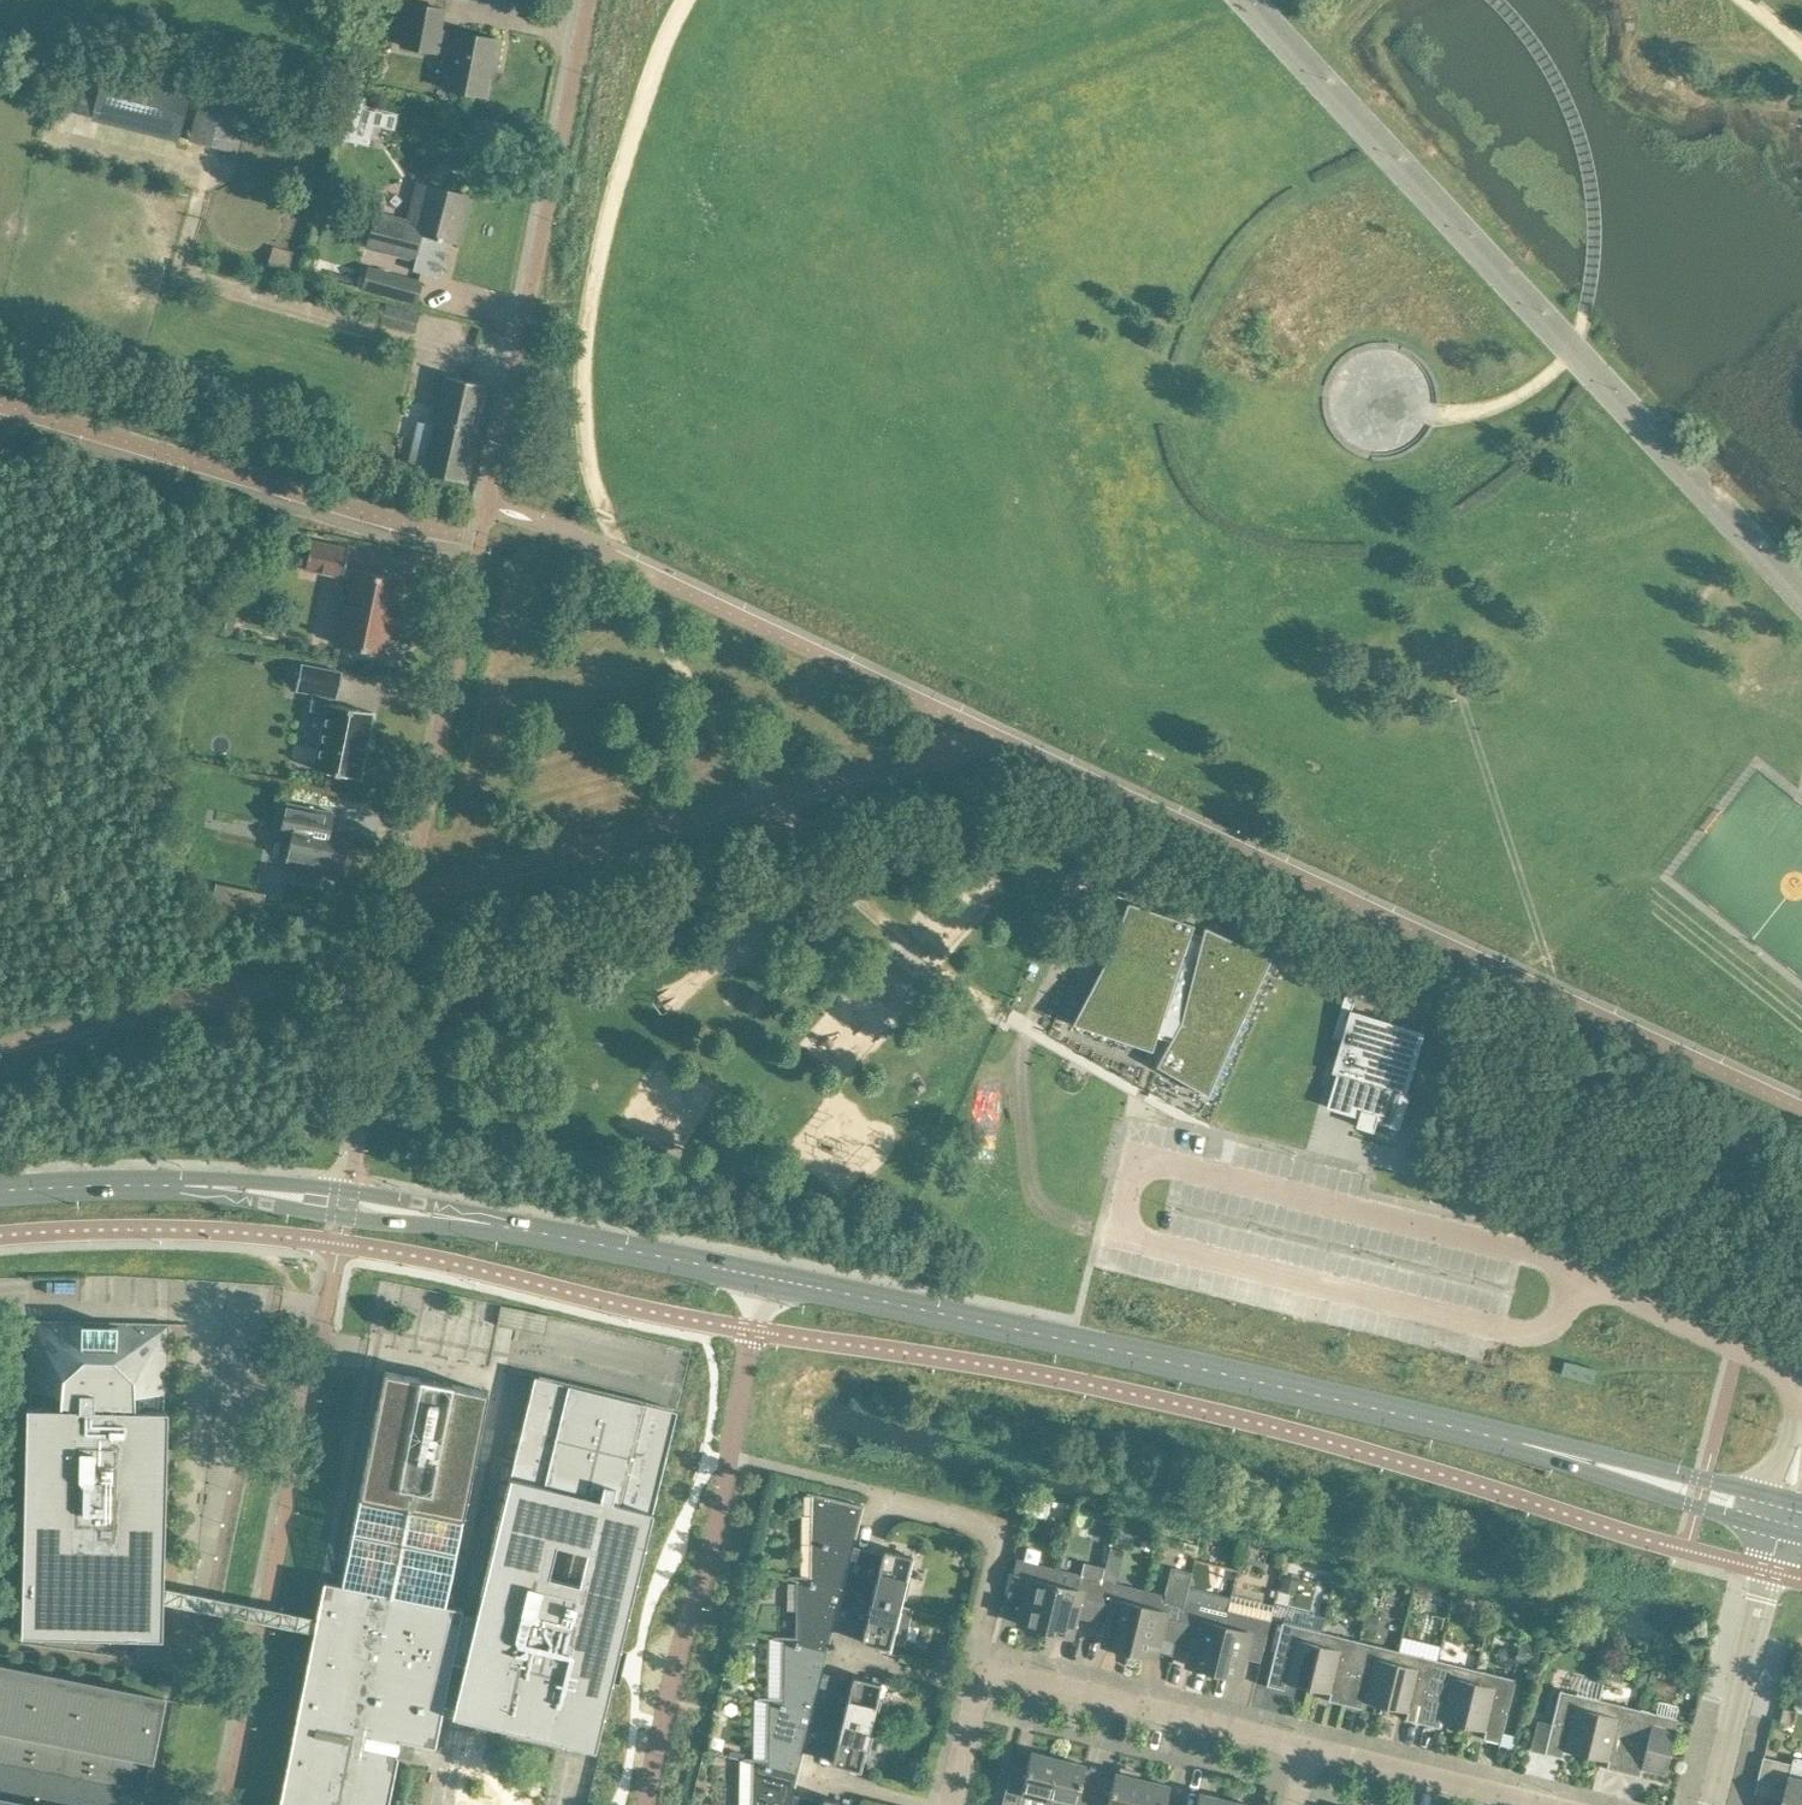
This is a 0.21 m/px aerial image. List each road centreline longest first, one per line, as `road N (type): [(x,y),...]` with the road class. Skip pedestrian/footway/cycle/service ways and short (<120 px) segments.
road 1 (tertiary): [(1562,1449),(765,1277)]
road 2 (unclassified): [(350,1191),(488,501)]
road 3 (unclassified): [(647,1804),(675,1664),(721,1506),(765,1277)]
road 4 (residential): [(1589,1276),(1549,1257),(1156,1162),(1139,1174),(1127,1223)]
road 5 (residential): [(488,501),(587,0)]
road 6 (residential): [(1127,1223),(1141,1242),(1512,1333),(1552,1323),(1589,1276)]
road 7 (residential): [(1310,1750),(981,1670)]
road 8 (tertiary): [(765,1277),(460,1218)]
road 9 (residential): [(981,1670),(1003,1552),(998,1530),(867,1492)]
road 10 (residential): [(1714,1804),(1780,1533)]
road 11 (residential): [(1801,1380),(1589,1276)]
road 12 (tertiary): [(1562,1449),(1593,1471),(1780,1533)]
road 13 (residential): [(1537,1804),(1310,1750)]
road 14 (tertiary): [(1770,1494),(1562,1449)]
road 15 (tertiary): [(202,1186),(0,1189)]
road 16 (tertiary): [(350,1191),(266,1181),(202,1186)]
road 17 (tertiary): [(202,1186),(345,1216)]
road 18 (residential): [(842,1655),(977,1686)]
road 19 (residential): [(977,1686),(948,1804)]

